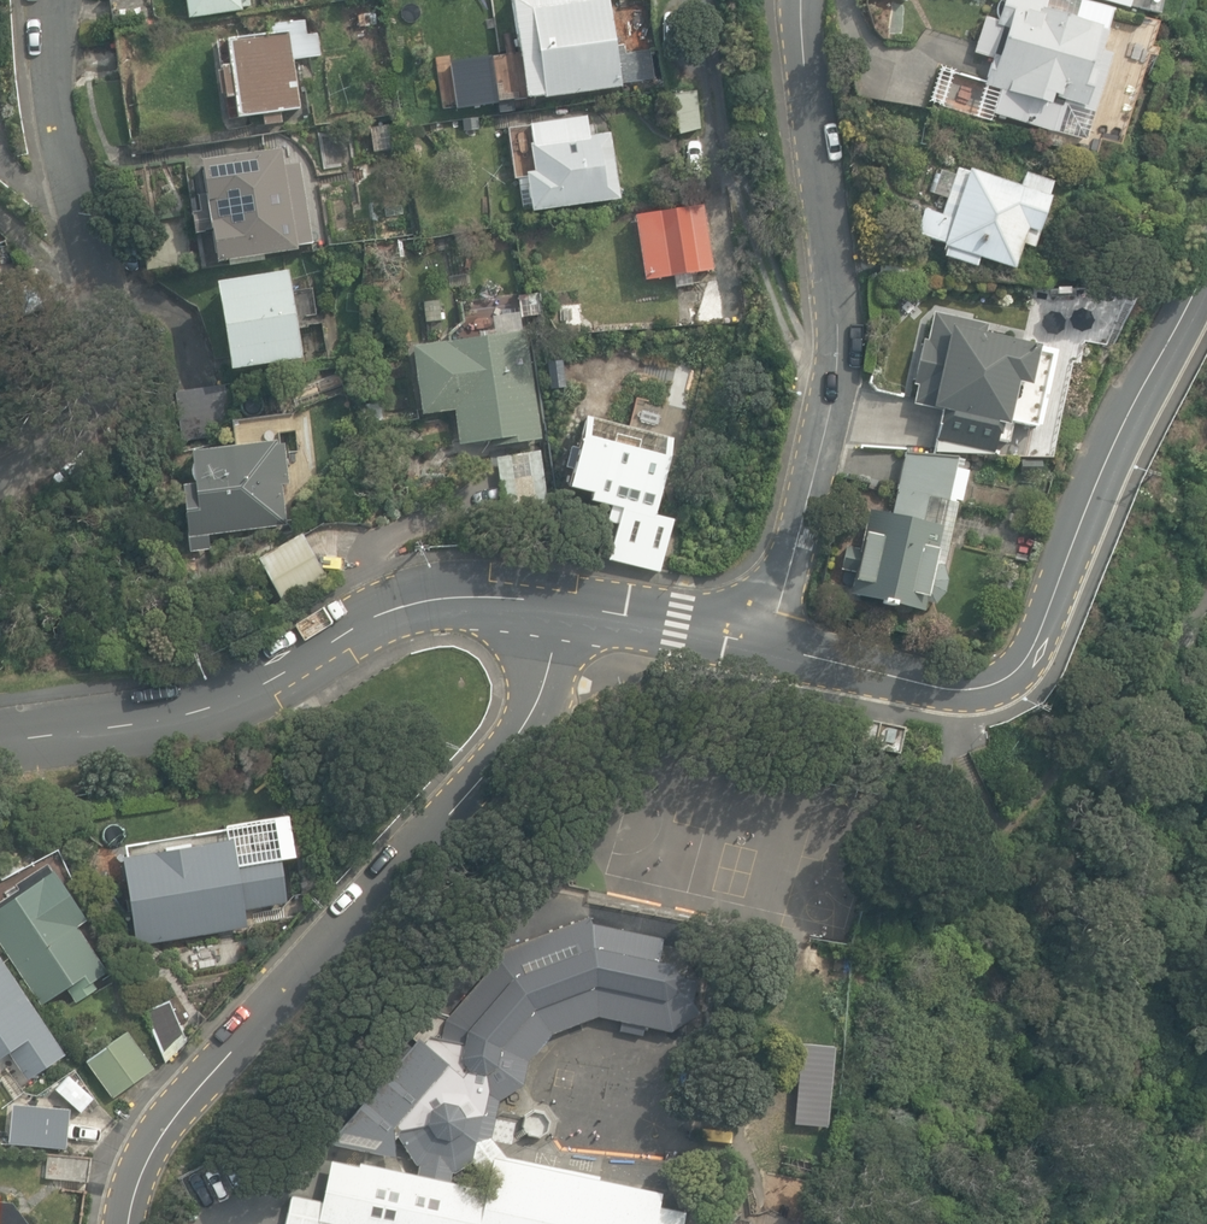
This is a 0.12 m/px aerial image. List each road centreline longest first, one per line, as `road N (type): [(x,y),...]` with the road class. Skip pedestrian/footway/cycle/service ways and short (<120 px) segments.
road 1 (residential): [(564,605),(534,713),(154,1138),(131,1183),(124,1223)]
road 2 (tertiary): [(772,645),(929,687),(1005,681),(1032,651),(1103,471),(1206,260)]
road 3 (residential): [(772,645),(835,394),(839,346),(802,0)]
road 4 (tertiary): [(0,737),(164,716),(227,695),(372,613),(433,590),(564,605)]
road 5 (residential): [(0,480),(68,451),(103,417),(121,353),(63,105),(56,0)]
road 6 (tertiary): [(564,605),(772,645)]

